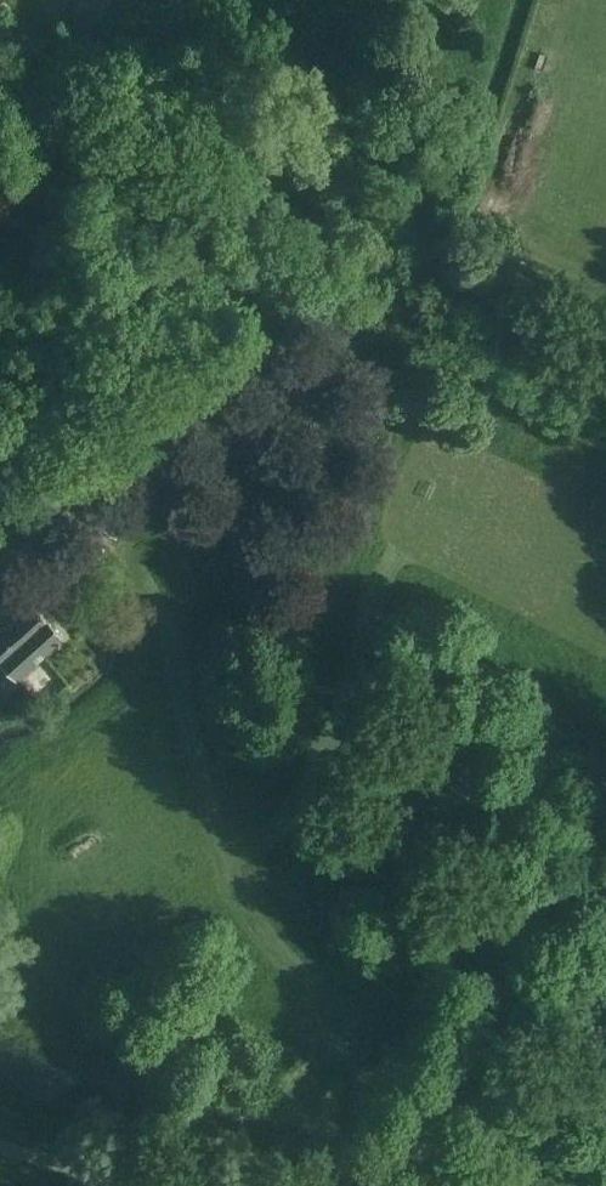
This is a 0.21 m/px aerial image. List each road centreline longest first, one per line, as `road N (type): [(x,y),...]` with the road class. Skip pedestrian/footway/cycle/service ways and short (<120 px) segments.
road 1 (residential): [(605,371),(63,140),(0,97)]

